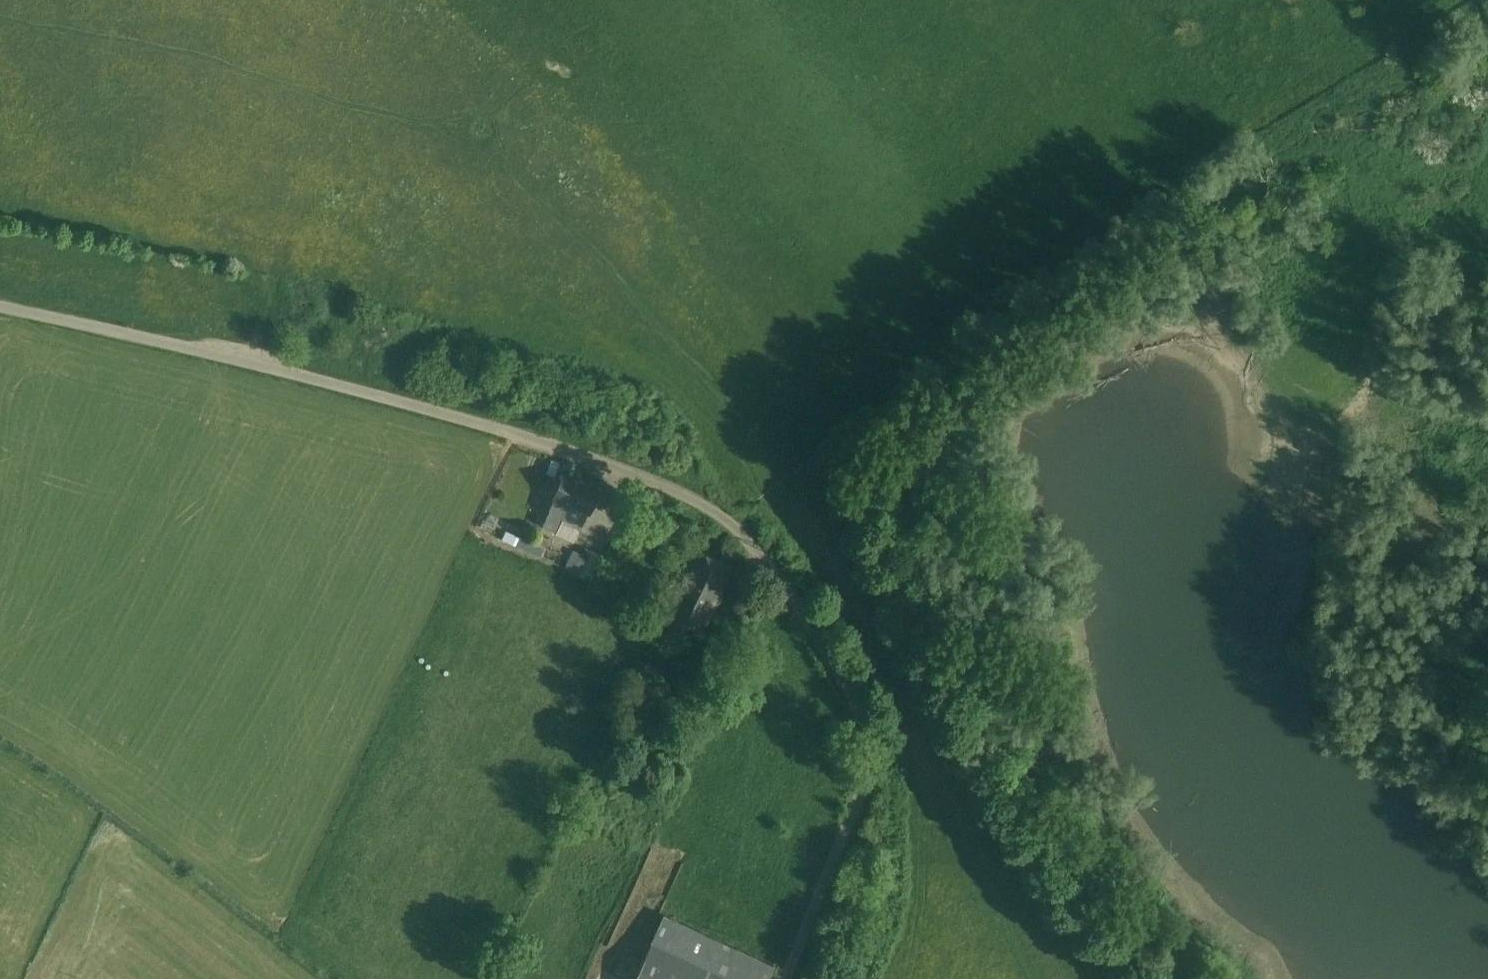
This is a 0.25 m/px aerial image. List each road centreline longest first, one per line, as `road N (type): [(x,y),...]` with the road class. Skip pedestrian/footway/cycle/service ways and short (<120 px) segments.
road 1 (track): [(786,978),(836,859),(863,767),(863,722),(832,651),(753,542),(647,476),(535,437),(0,306)]

